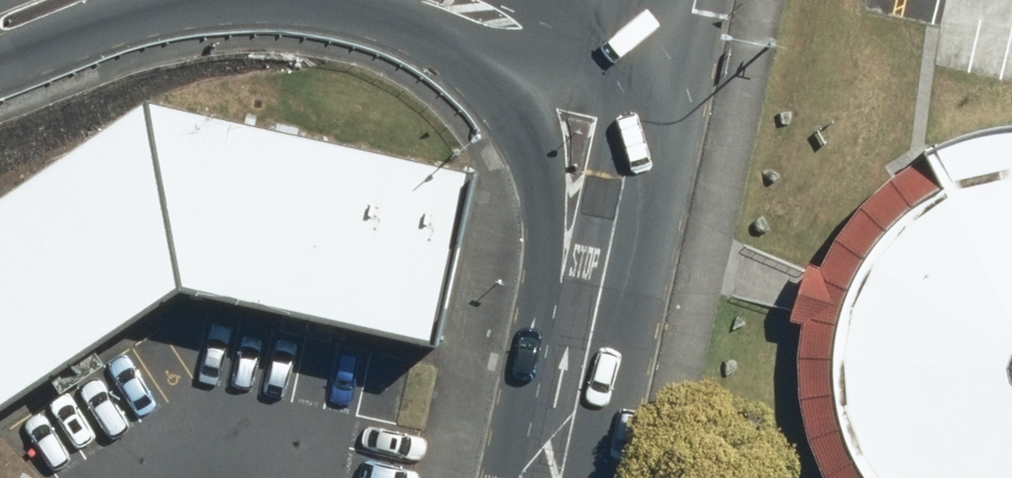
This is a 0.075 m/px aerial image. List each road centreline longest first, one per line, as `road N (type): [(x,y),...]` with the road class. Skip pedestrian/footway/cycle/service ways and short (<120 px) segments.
road 1 (secondary): [(580,381),(547,177),(519,107),(487,65)]
road 2 (secondary): [(640,94),(580,381)]
road 3 (secondary): [(200,0),(0,44)]
road 4 (secondary): [(487,65),(391,17),(318,0)]
road 5 (secondary): [(640,94),(487,65)]

